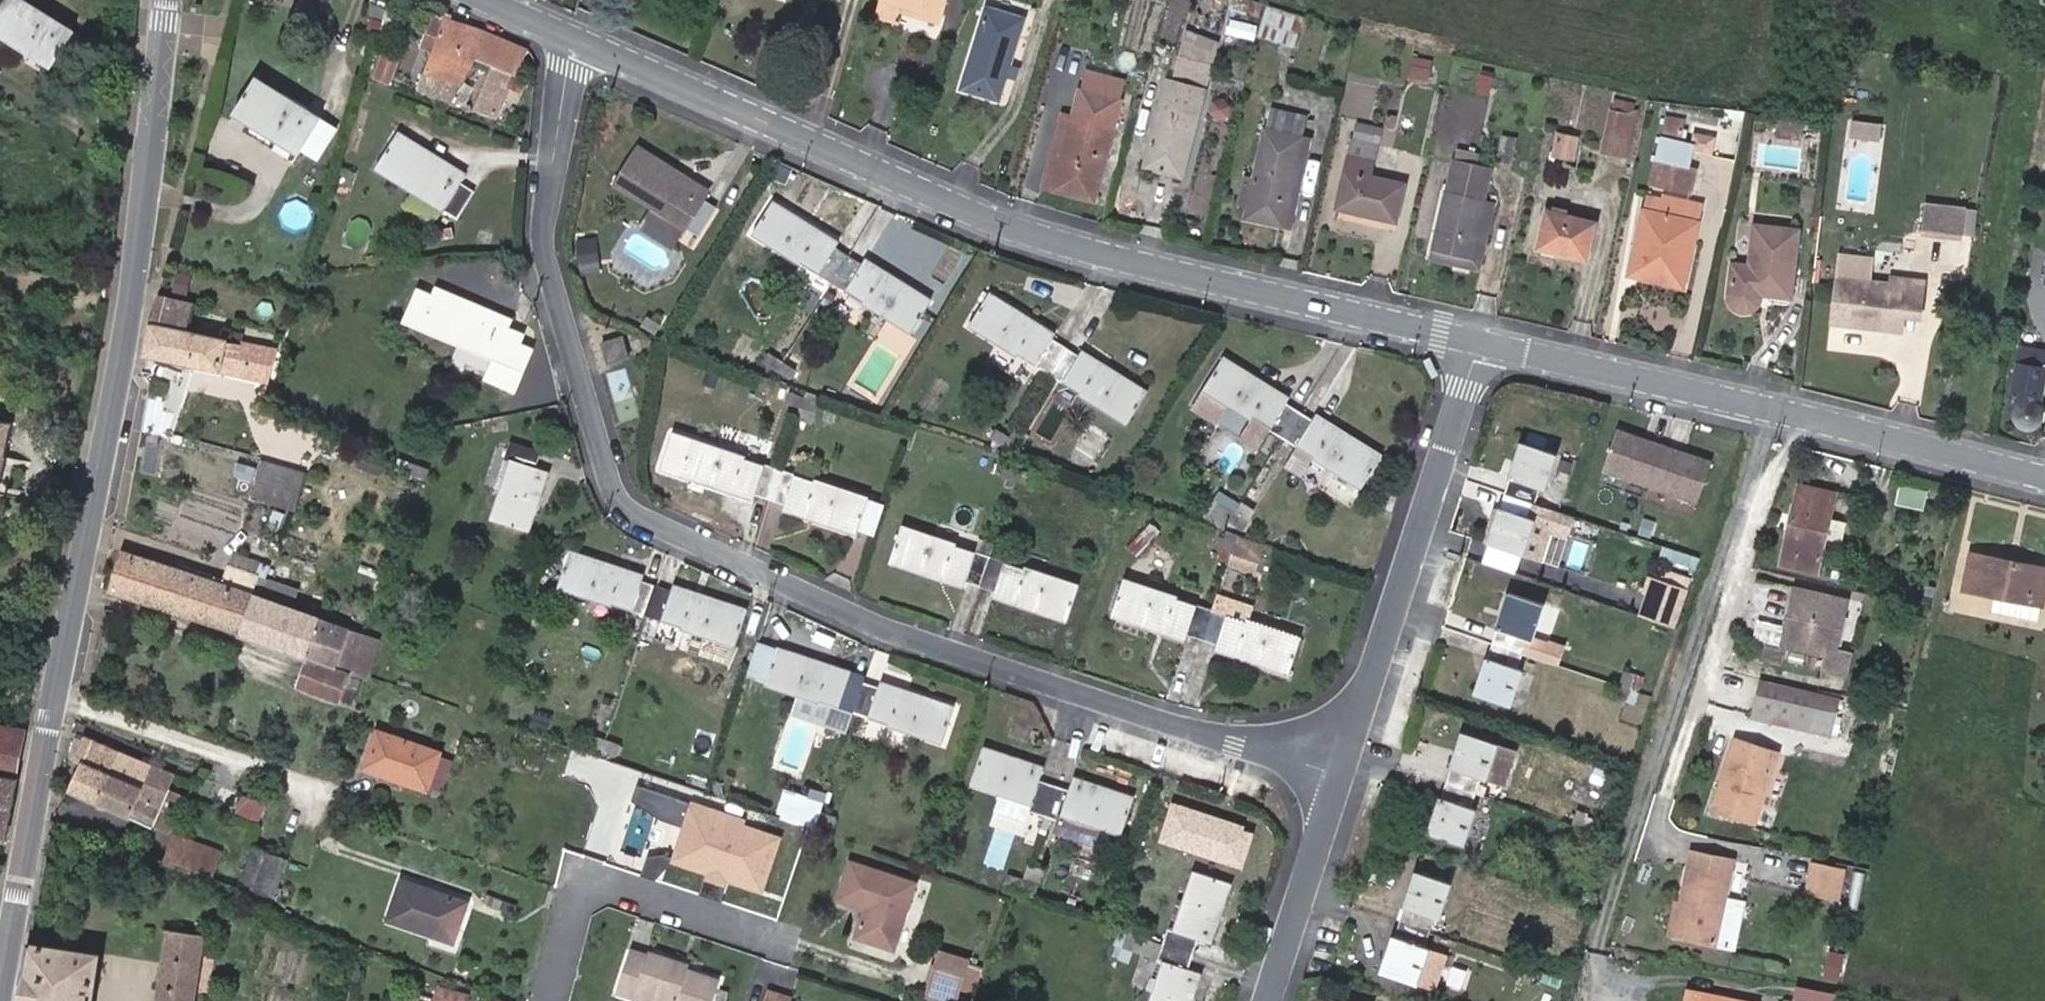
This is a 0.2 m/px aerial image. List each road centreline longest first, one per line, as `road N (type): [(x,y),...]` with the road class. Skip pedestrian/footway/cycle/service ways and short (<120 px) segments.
road 1 (residential): [(576,39),(546,220),(552,263),(612,491),(646,527),(877,632),(1342,773)]
road 2 (tertiary): [(165,0),(120,359),(0,989)]
road 3 (residential): [(1480,338),(1075,249),(944,201),(576,39)]
road 4 (residential): [(2044,480),(1480,338)]
road 5 (residential): [(1342,773),(1480,338)]
road 6 (residential): [(559,1000),(594,881),(769,938)]
road 7 (residential): [(1275,1000),(1342,773)]

